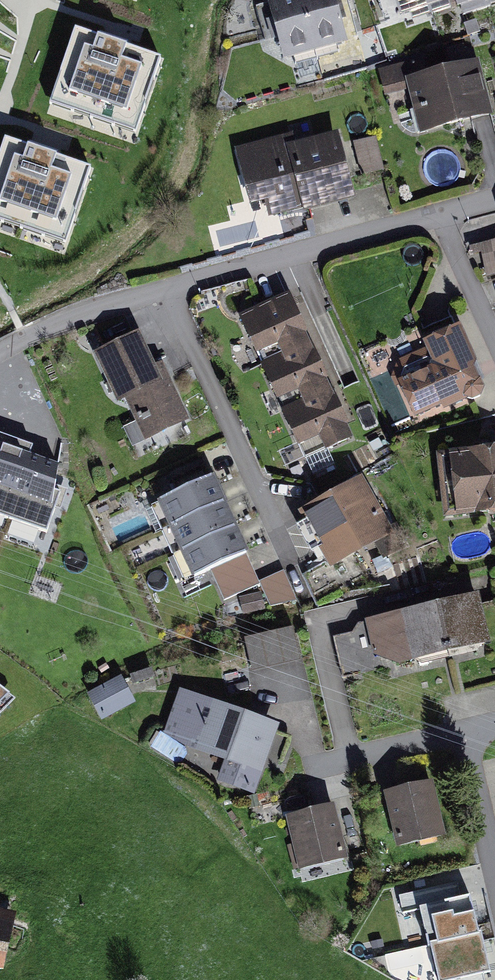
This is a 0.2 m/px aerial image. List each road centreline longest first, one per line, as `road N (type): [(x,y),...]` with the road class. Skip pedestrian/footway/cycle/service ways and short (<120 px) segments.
road 1 (residential): [(441,216),(165,288)]
road 2 (residential): [(165,288),(271,517)]
road 3 (residential): [(165,288),(66,319),(0,351)]
road 4 (residential): [(468,730),(327,764)]
road 5 (residential): [(441,216),(494,346)]
road 6 (residential): [(494,862),(468,730)]

